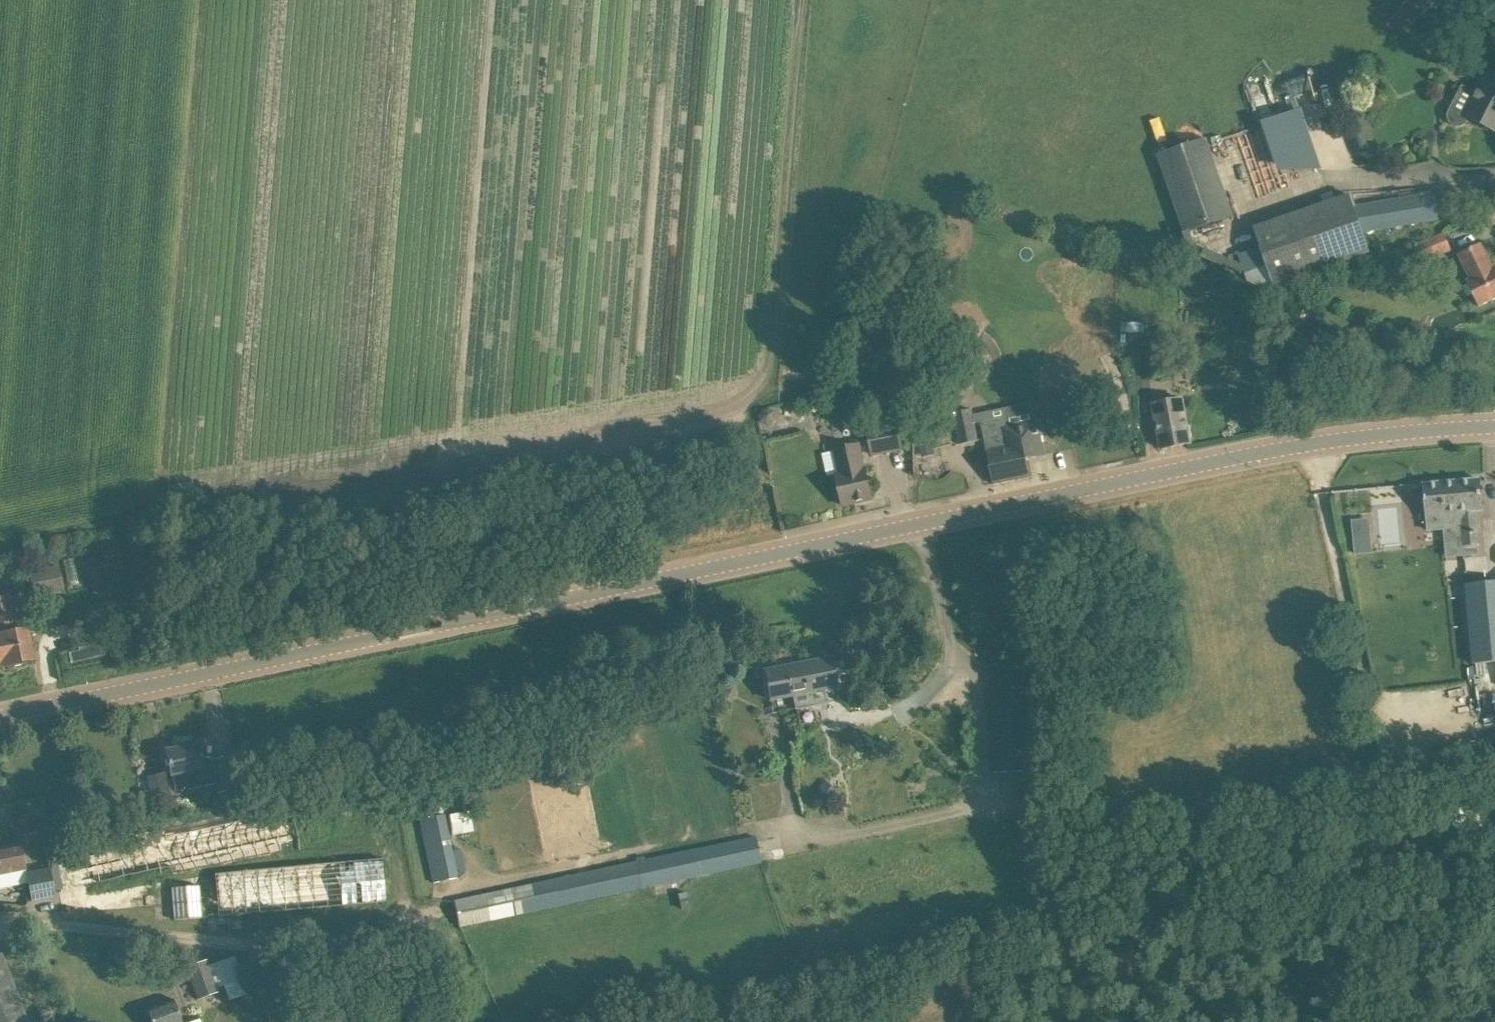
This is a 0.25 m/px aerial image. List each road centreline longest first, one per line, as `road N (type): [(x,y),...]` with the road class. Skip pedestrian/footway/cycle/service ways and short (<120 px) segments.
road 1 (tertiary): [(0,715),(1264,451),(1494,426)]
road 2 (unclassified): [(0,917),(125,934),(358,937),(435,883)]
road 3 (track): [(1370,1021),(1382,927),(1458,830)]

